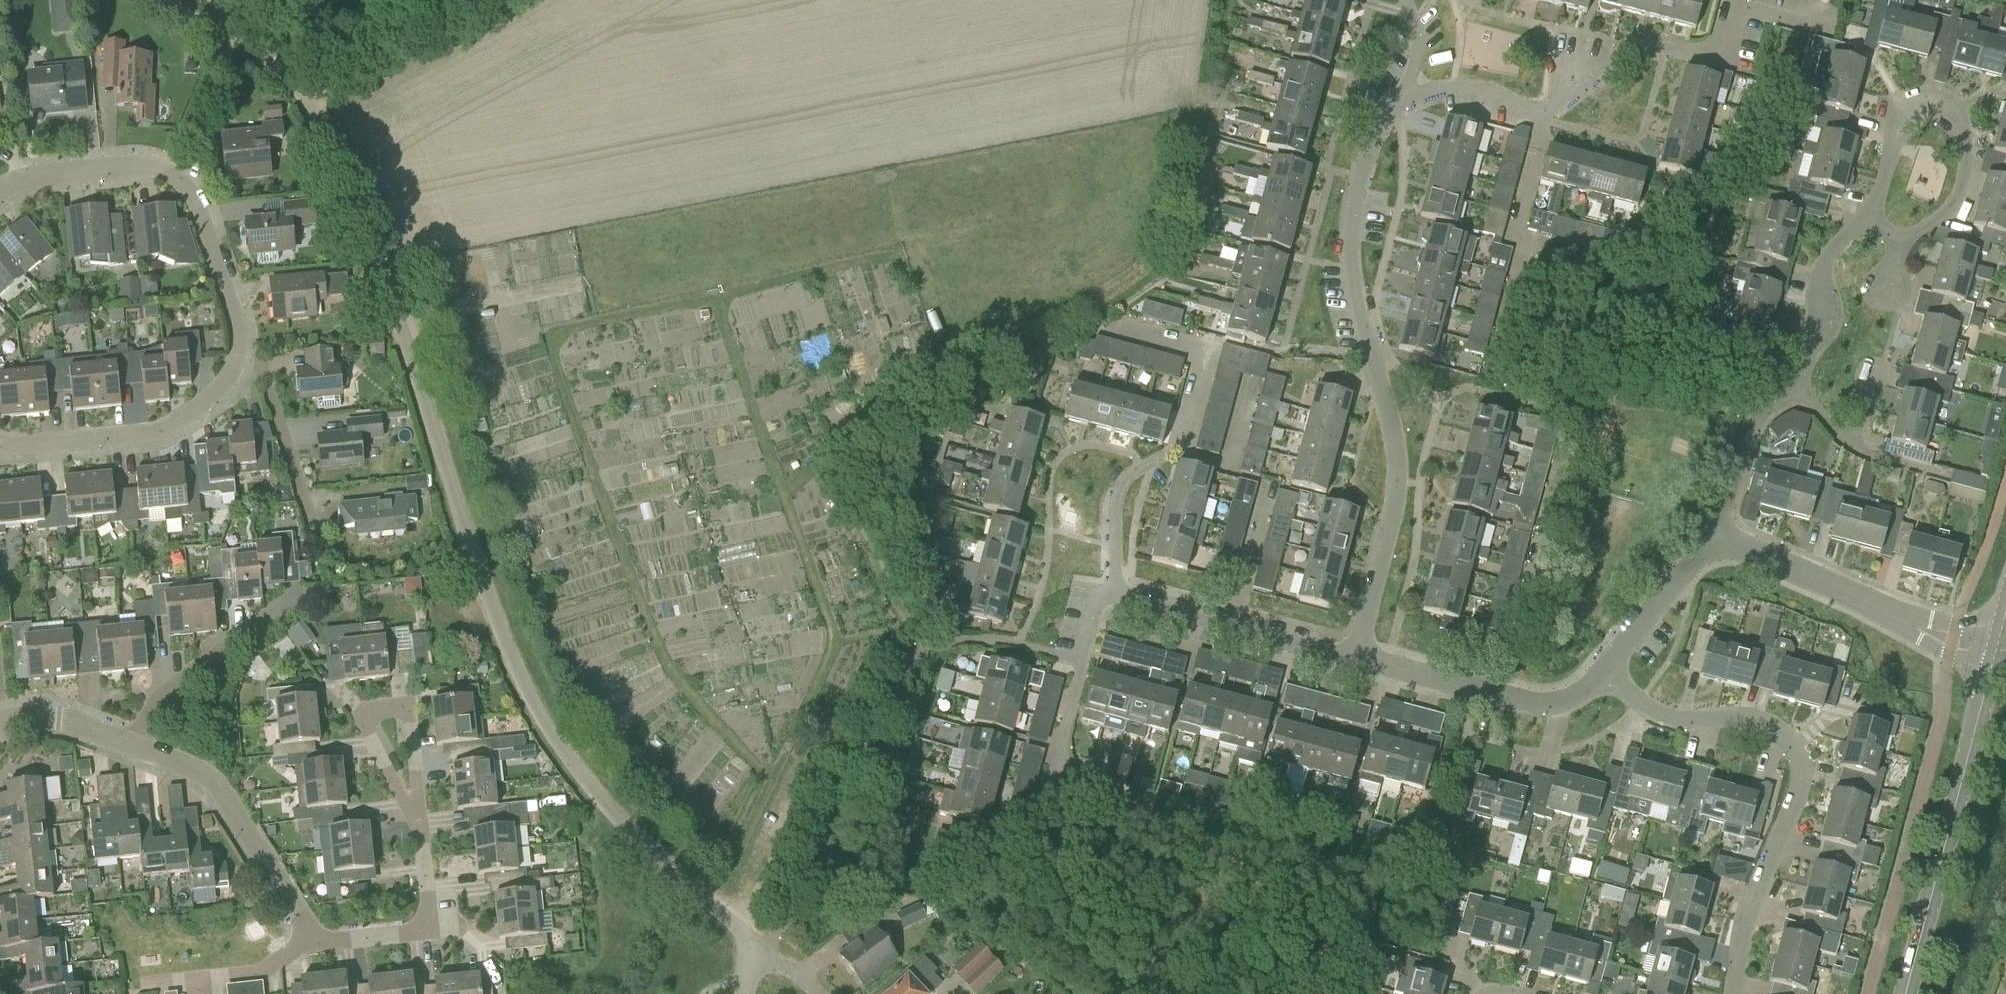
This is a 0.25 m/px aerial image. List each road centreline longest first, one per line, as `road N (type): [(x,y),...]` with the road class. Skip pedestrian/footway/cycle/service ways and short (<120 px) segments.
road 1 (residential): [(763,951),(640,839),(538,717),(347,186),(309,105)]
road 2 (residential): [(1357,662),(1392,518),(1385,421),(1359,332),(1356,199),(1409,91)]
road 3 (residential): [(1737,993),(1808,770),(1779,727),(1735,711),(1669,719),(1604,679)]
road 4 (residential): [(0,192),(27,178),(145,167),(168,173),(193,195),(239,323),(240,354)]
road 5 (residential): [(1852,234),(1898,242),(1937,232),(1958,192),(1954,130),(1937,121),(1902,122),(1862,220)]
road 6 (tertiary): [(1904,993),(1995,652)]
road 7 (residential): [(312,938),(436,930),(422,822),(393,707)]
road 8 (residential): [(1117,596),(1118,492),(1130,473),(1172,452),(1198,364),(1197,353),(1130,332)]
road 9 (residential): [(1550,119),(1560,88),(1597,59),(1714,63),(1730,27),(1743,18),(1823,30)]
road 10 (residential): [(1721,542),(1762,553),(1907,624),(1995,652)]
road 11 (residential): [(240,354),(219,390),(161,432),(3,443)]
road 12 (residential): [(138,745),(205,772),(229,797),(312,938)]
road 13 (residential): [(1491,379),(1523,280),(1521,213),(1550,119)]
road 14 (residential): [(1503,703),(1564,453)]
road 15 (residential): [(1043,828),(1094,608),(1117,596)]
road 16 (residential): [(138,745),(183,683),(300,601)]
road 17 (residential): [(309,105),(497,0)]
road 18 (residential): [(313,529),(260,365),(240,354)]
road 19 (residential): [(1604,679),(1687,565),(1721,542)]
road 20 (residential): [(1721,542),(1748,441),(1797,389)]
road 21 (residential): [(1852,234),(1822,283),(1818,359),(1797,389)]
road 22 (residential): [(1797,389),(1838,441),(1922,469)]
road 23 (residential): [(1357,662),(1503,703)]
road 24 (residential): [(1550,119),(1409,91)]
road 25 (residential): [(1,721),(51,716),(138,745)]
road 26 (residential): [(186,983),(271,973),(312,938)]
road 27 (residential): [(1235,629),(1272,496)]
road 28 (residential): [(1235,629),(1357,662)]
road 29 (residential): [(1117,596),(1235,629)]

